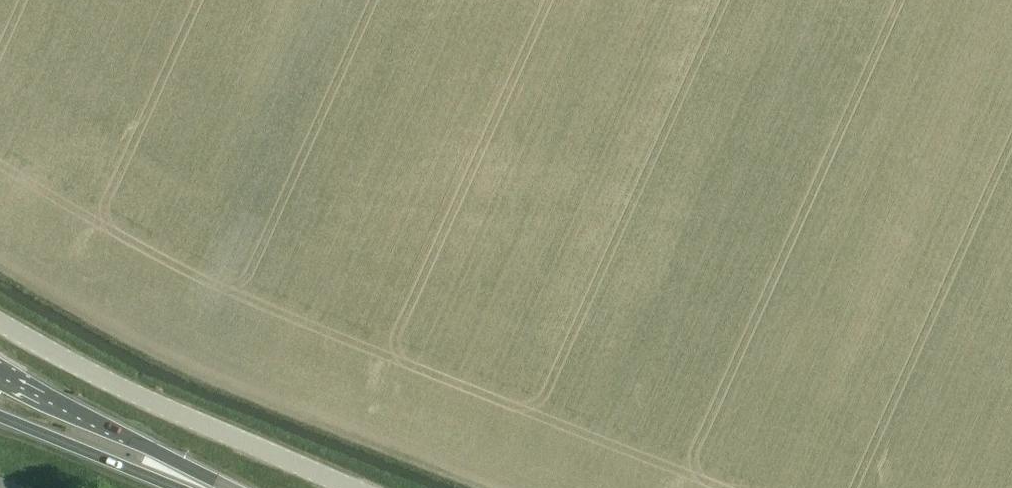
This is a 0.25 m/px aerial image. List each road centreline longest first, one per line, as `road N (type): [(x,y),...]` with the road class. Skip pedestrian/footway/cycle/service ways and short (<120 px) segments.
road 1 (unclassified): [(350,487),(128,393),(0,324)]
road 2 (primary): [(206,487),(0,370)]
road 3 (primary): [(0,417),(199,487)]

